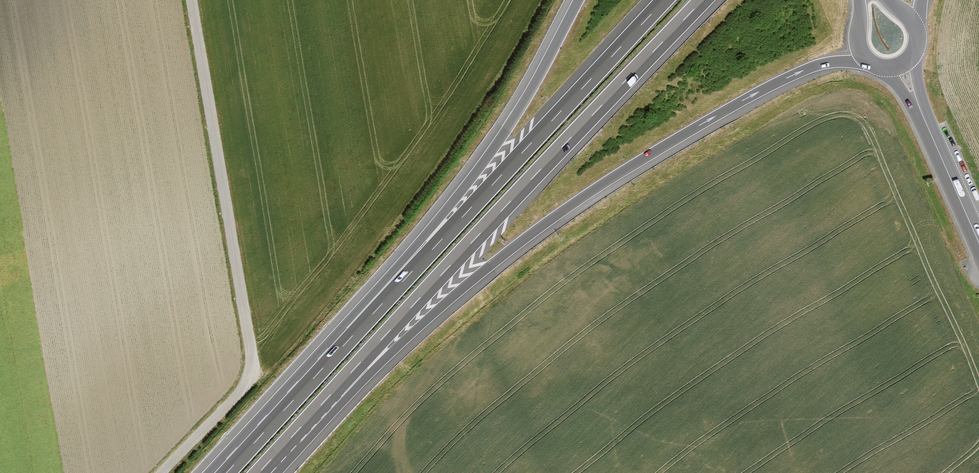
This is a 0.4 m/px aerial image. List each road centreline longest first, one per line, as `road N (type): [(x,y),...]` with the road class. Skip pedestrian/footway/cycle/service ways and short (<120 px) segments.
road 1 (motorway): [(331,395),(487,268),(622,173),(798,74),(871,63)]
road 2 (motorway): [(331,395),(704,0)]
road 3 (track): [(194,0),(254,356),(243,392),(162,472)]
road 4 (motorway): [(666,0),(360,327)]
road 5 (motorway): [(578,0),(504,132),(360,327)]
road 6 (motorway): [(360,327),(225,472)]
road 7 (tertiary): [(901,65),(978,244)]

